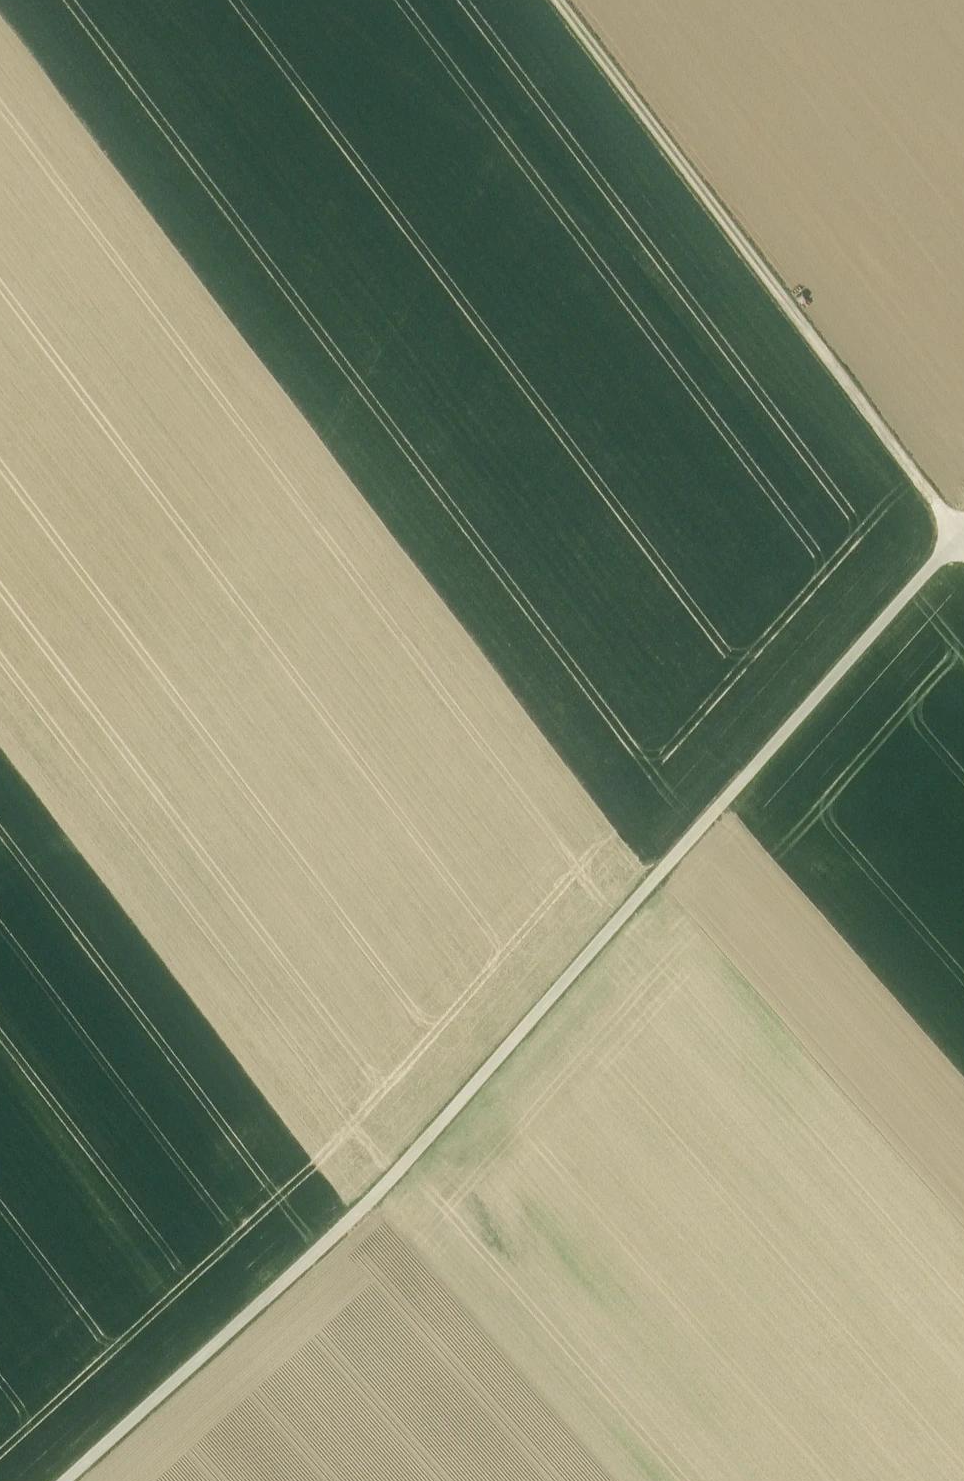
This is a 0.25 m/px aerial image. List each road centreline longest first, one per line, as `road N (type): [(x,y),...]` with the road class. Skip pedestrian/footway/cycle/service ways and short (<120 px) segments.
road 1 (track): [(64,1480),(419,1155),(963,531)]
road 2 (track): [(559,0),(963,536)]

